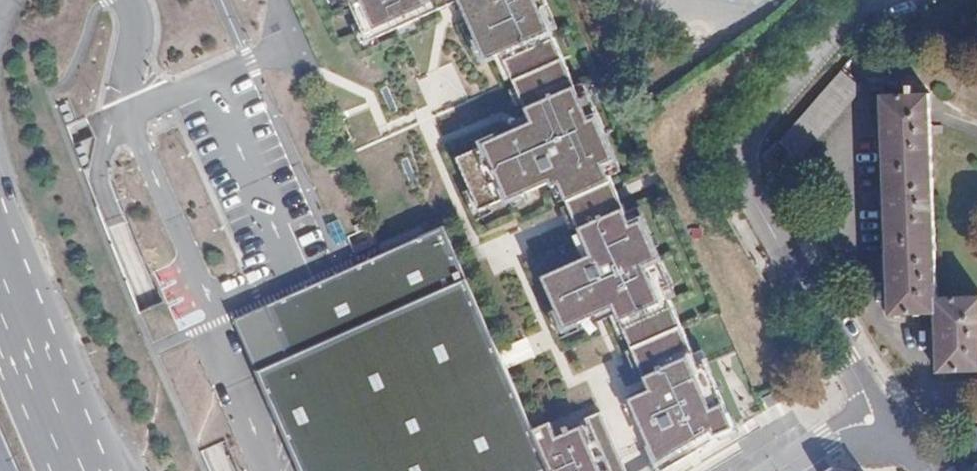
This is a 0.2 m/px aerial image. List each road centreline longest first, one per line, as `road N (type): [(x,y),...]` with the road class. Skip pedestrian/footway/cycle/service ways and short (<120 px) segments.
road 1 (residential): [(870,420),(846,358),(757,209),(746,161),(757,119),(869,0)]
road 2 (primary): [(68,470),(0,308)]

